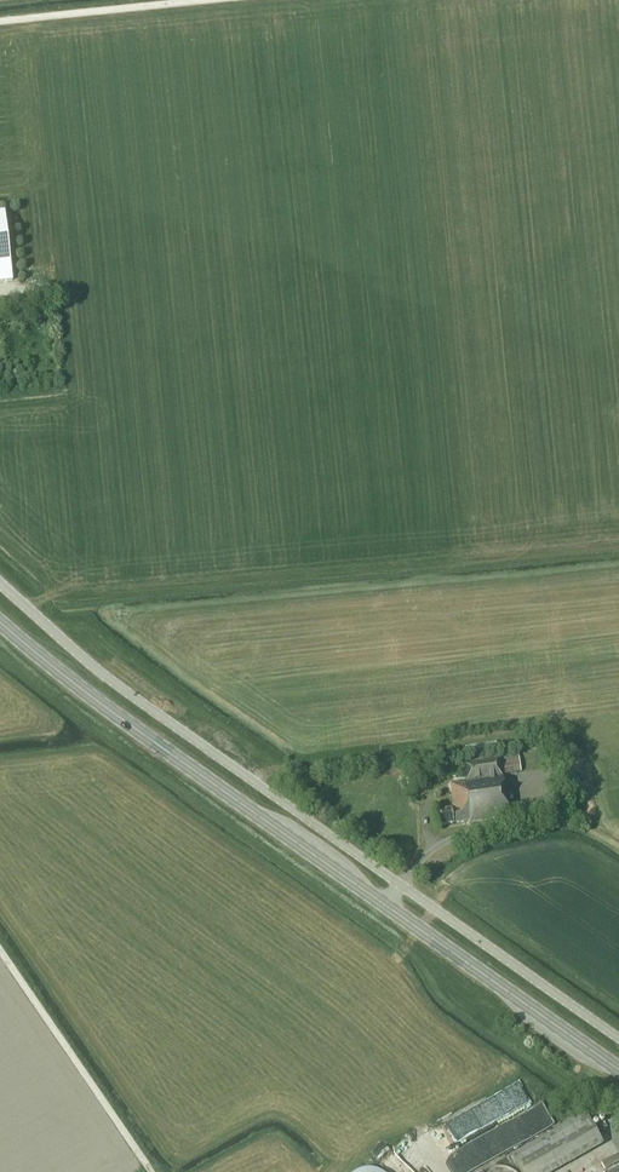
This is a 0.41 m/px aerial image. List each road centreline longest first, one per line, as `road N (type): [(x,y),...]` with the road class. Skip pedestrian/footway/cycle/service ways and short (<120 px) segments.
road 1 (unclassified): [(618,1038),(175,727),(0,583)]
road 2 (primary): [(618,1070),(0,623)]
road 3 (track): [(0,951),(151,1171)]
road 4 (track): [(0,21),(204,0)]

